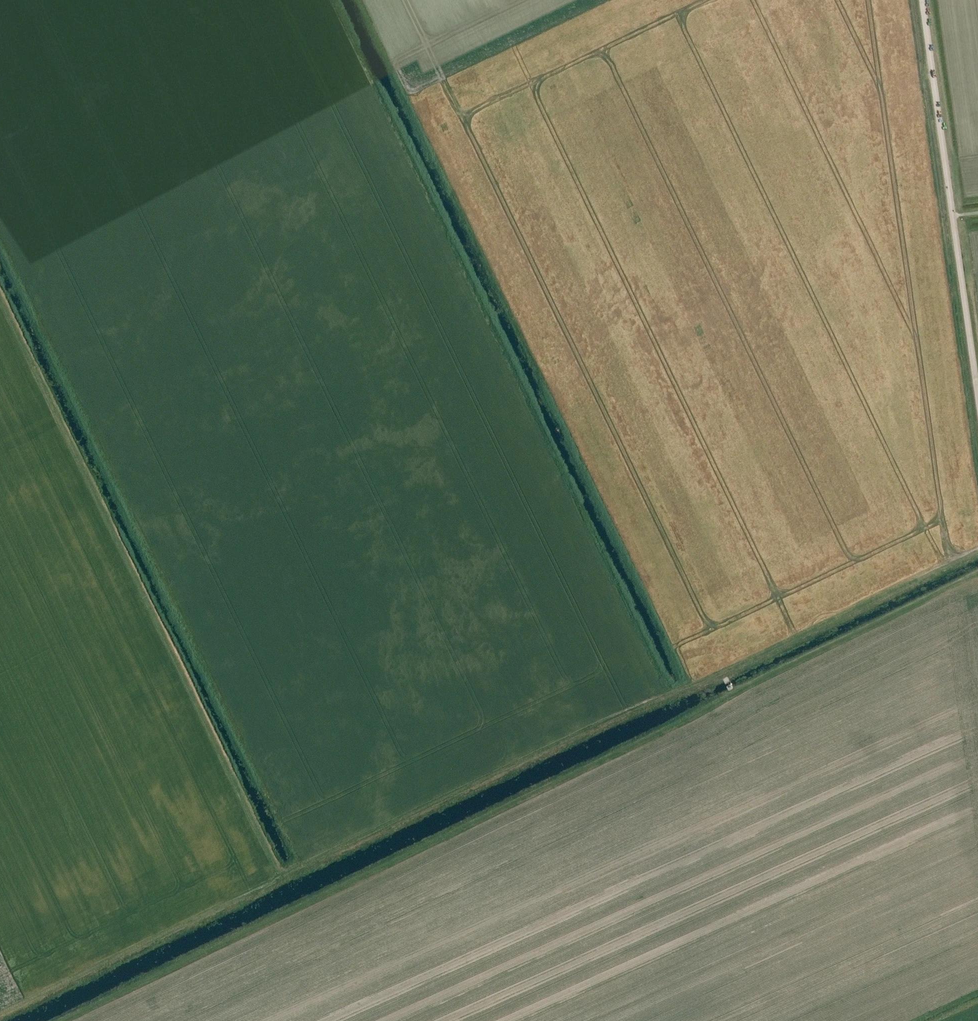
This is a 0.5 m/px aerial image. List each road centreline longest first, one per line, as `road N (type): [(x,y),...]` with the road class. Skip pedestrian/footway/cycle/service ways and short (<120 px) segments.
road 1 (unclassified): [(977,396),(923,0)]

